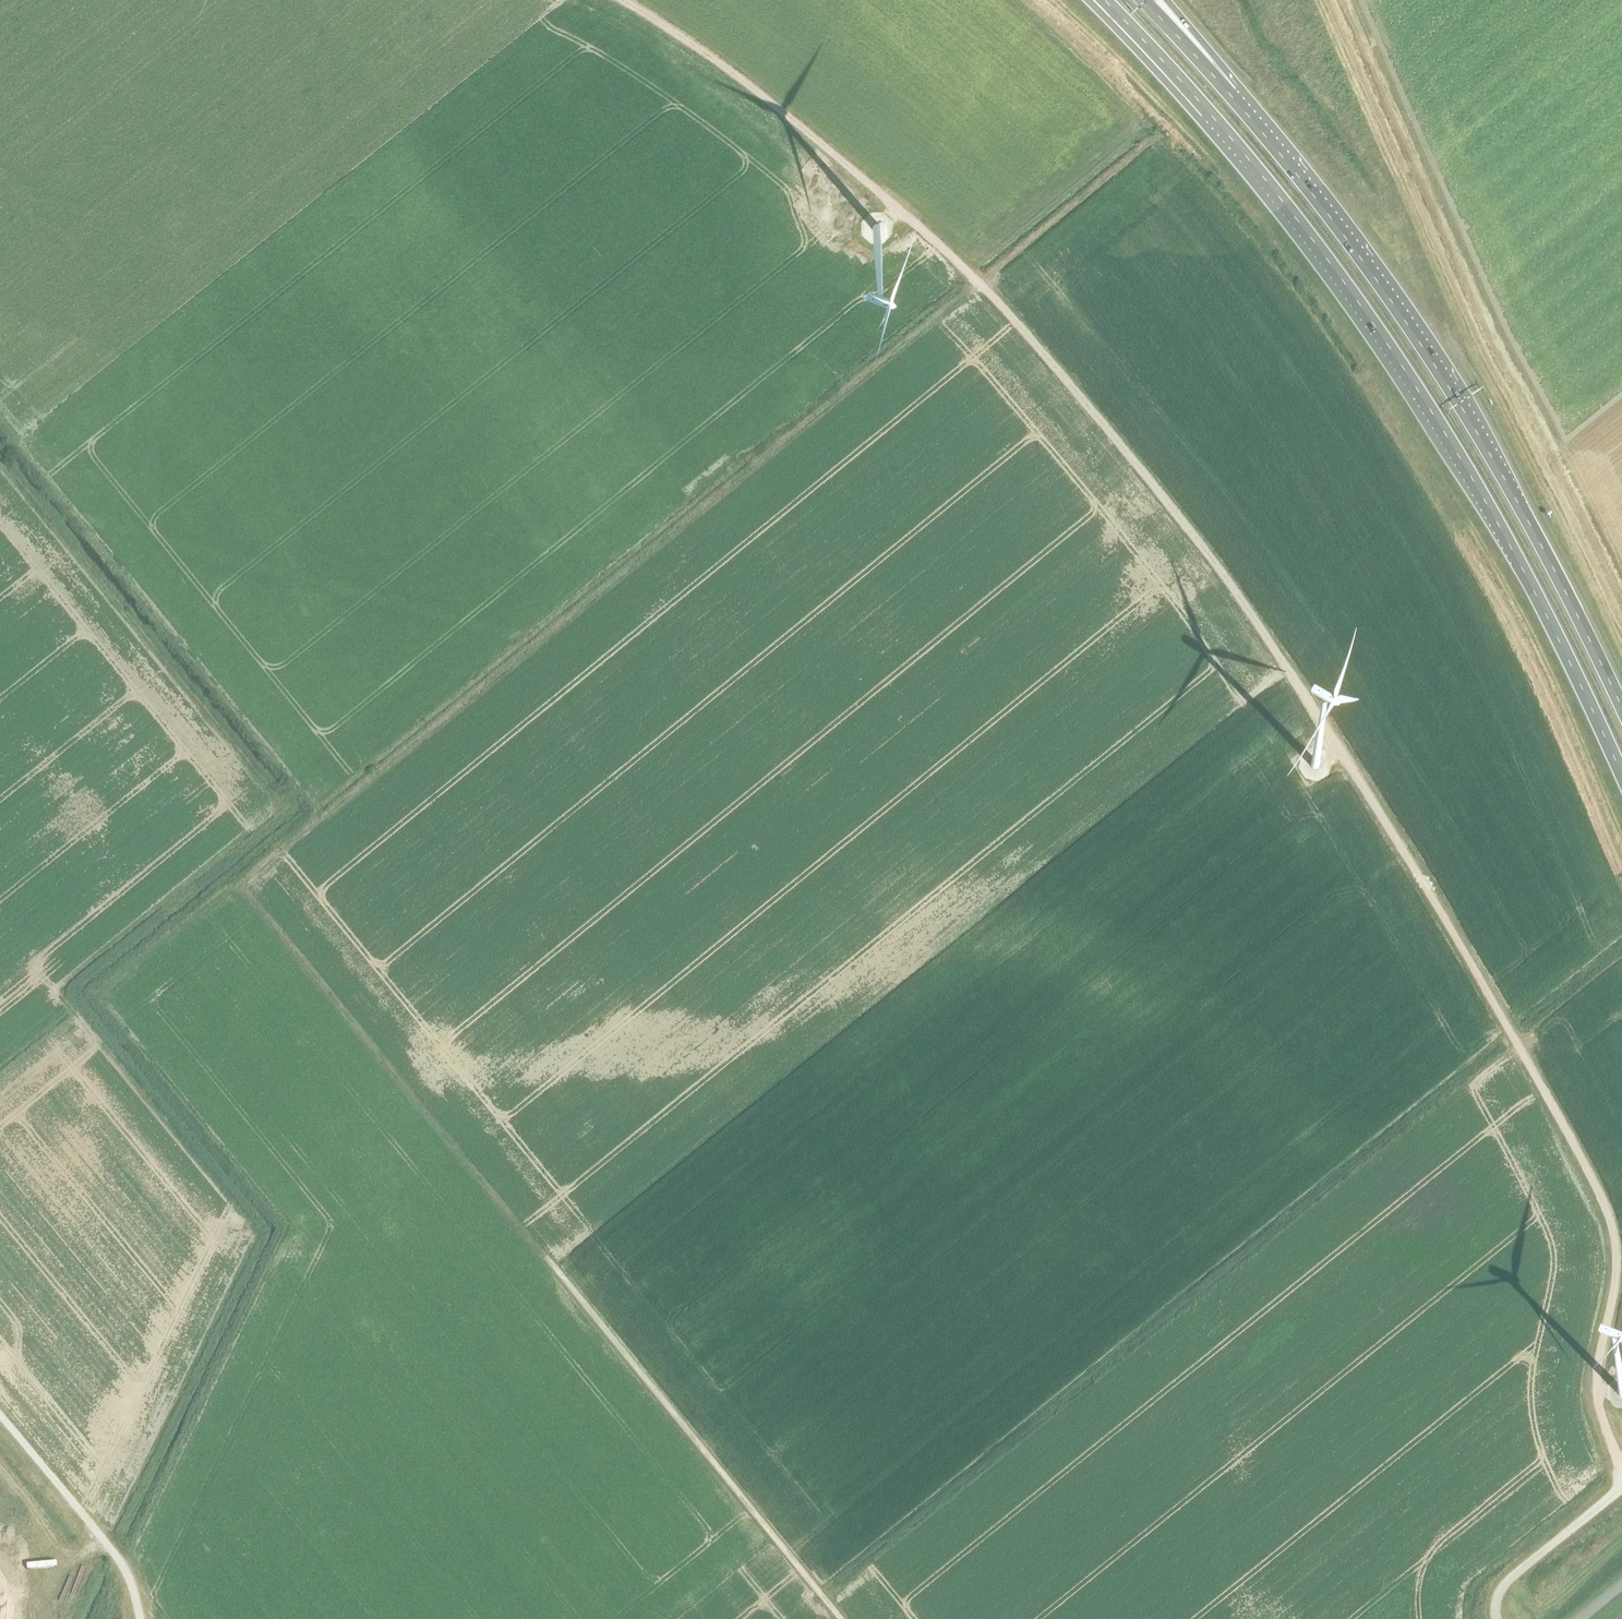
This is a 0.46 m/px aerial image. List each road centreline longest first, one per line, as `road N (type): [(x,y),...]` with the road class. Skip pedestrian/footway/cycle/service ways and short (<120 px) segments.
road 1 (track): [(1621,1461),(1598,1407),(1616,1264),(1607,1208),(1431,893),(1230,584),(995,298),(733,73),(620,0)]
road 2 (trunk): [(1104,0),(1264,179),(1420,394),(1515,556),(1621,775)]
road 3 (trunk): [(1621,707),(1542,547),(1437,369),(1364,261),(1230,93)]
road 4 (track): [(140,1618),(118,1561),(0,1417)]
road 5 (unclassified): [(1499,1618),(1503,1583),(1621,1484)]
road 6 (trunk): [(1230,93),(1143,0)]

